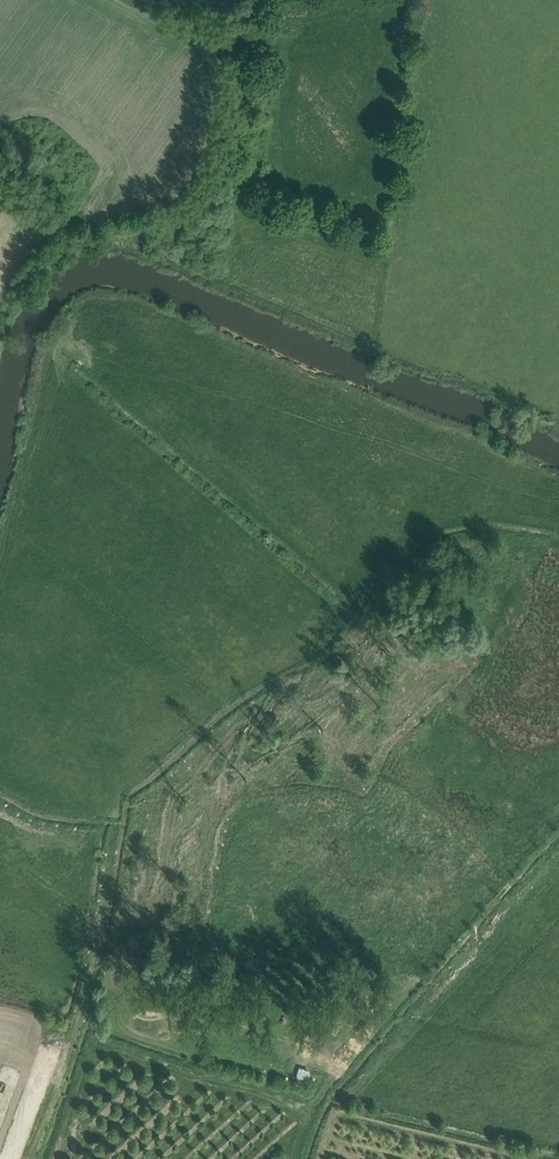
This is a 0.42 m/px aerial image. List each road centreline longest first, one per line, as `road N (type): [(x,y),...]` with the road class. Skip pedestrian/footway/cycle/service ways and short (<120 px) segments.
road 1 (track): [(558,926),(475,1023),(558,1049)]

